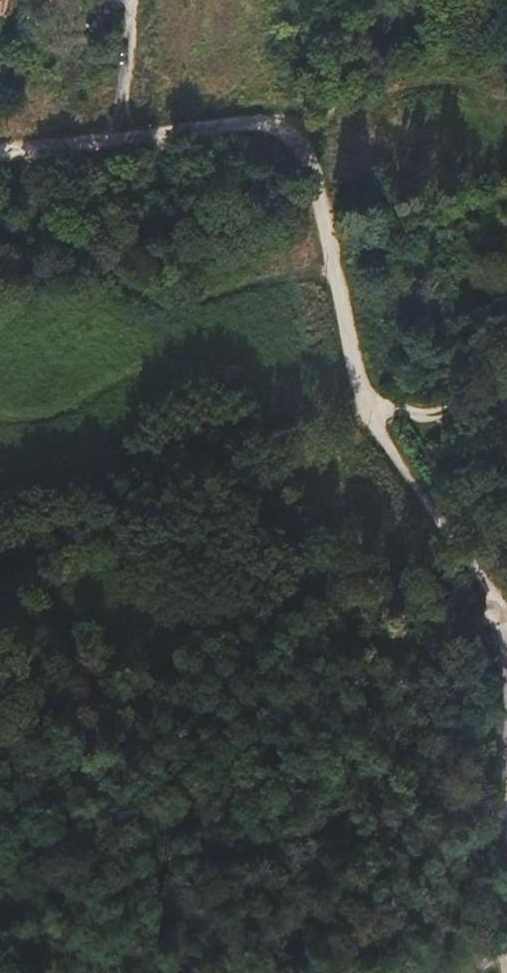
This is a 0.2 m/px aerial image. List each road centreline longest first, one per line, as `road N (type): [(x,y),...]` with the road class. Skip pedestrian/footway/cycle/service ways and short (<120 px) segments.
road 1 (track): [(506,627),(469,555),(370,431),(303,113)]
road 2 (track): [(0,150),(303,113)]

